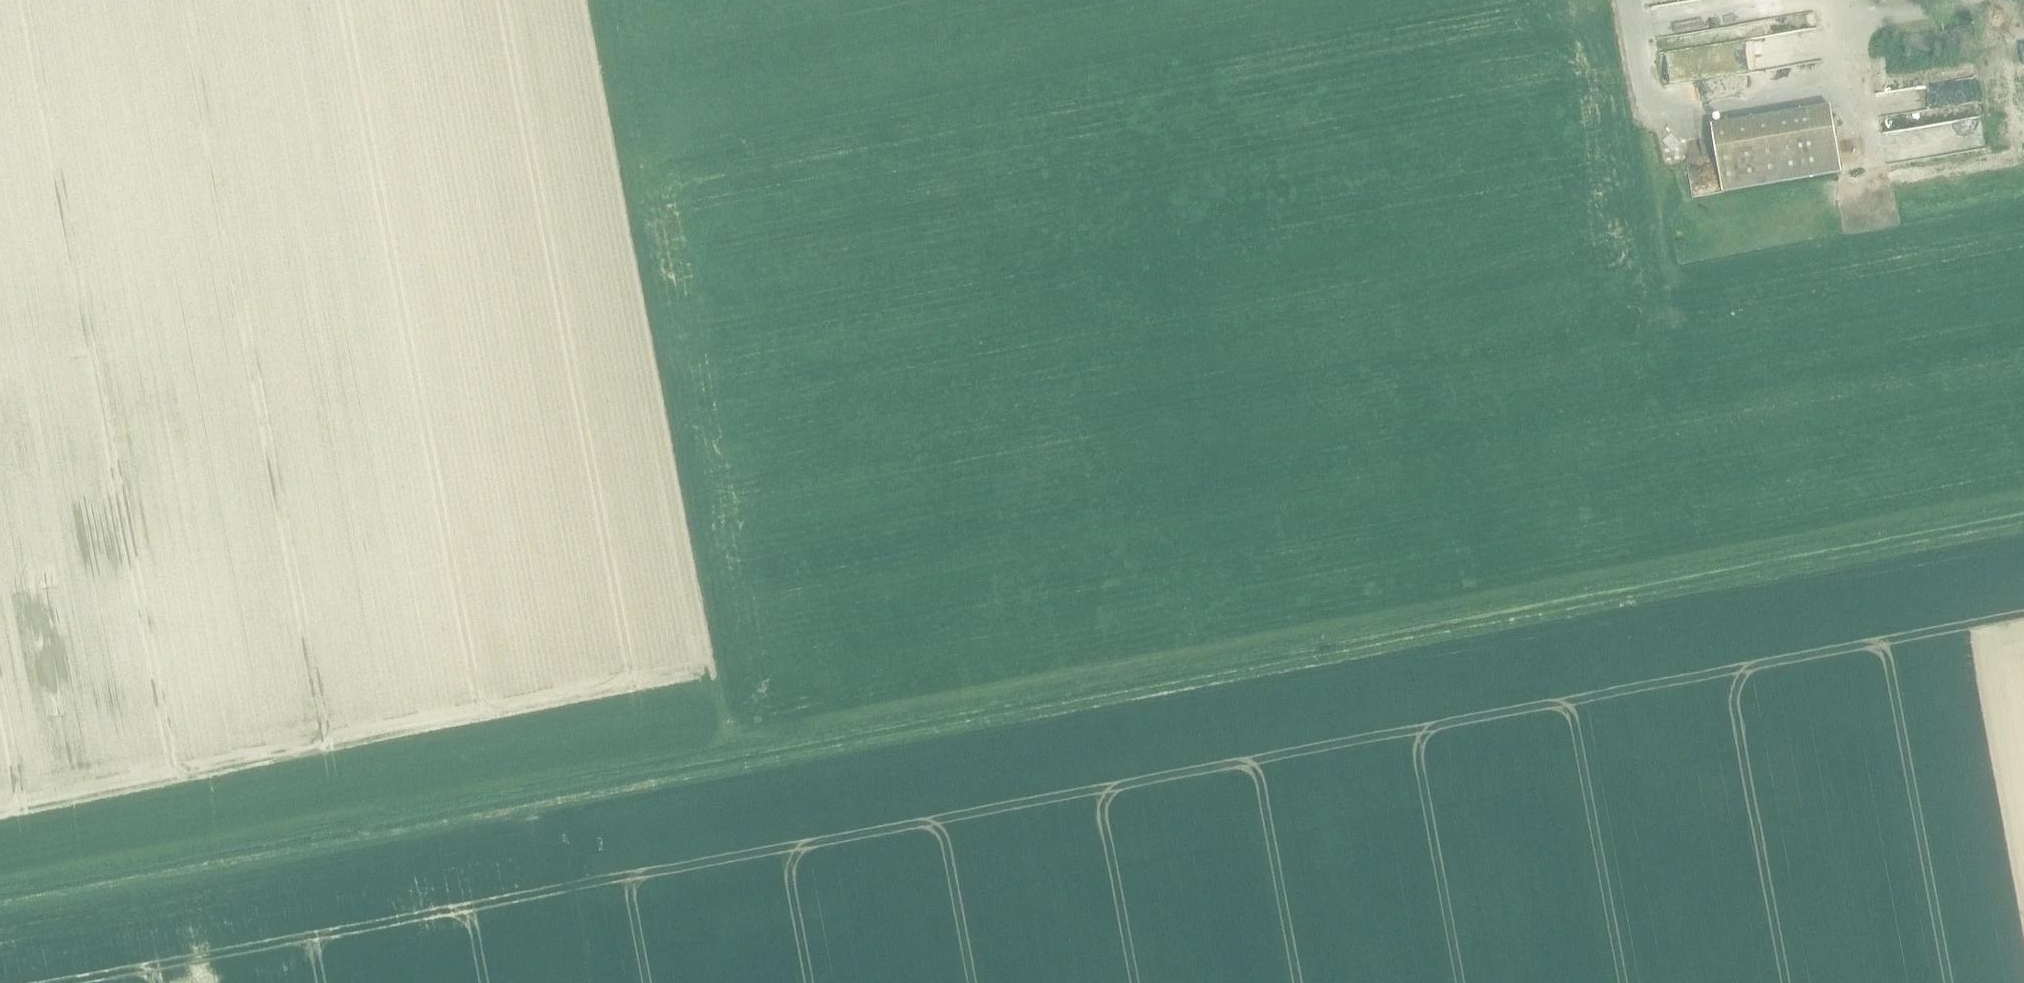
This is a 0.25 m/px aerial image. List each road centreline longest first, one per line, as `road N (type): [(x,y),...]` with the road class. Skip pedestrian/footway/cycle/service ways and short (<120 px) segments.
road 1 (track): [(1624,0),(1642,89),(1661,103),(1842,73),(1863,19),(1961,0)]

